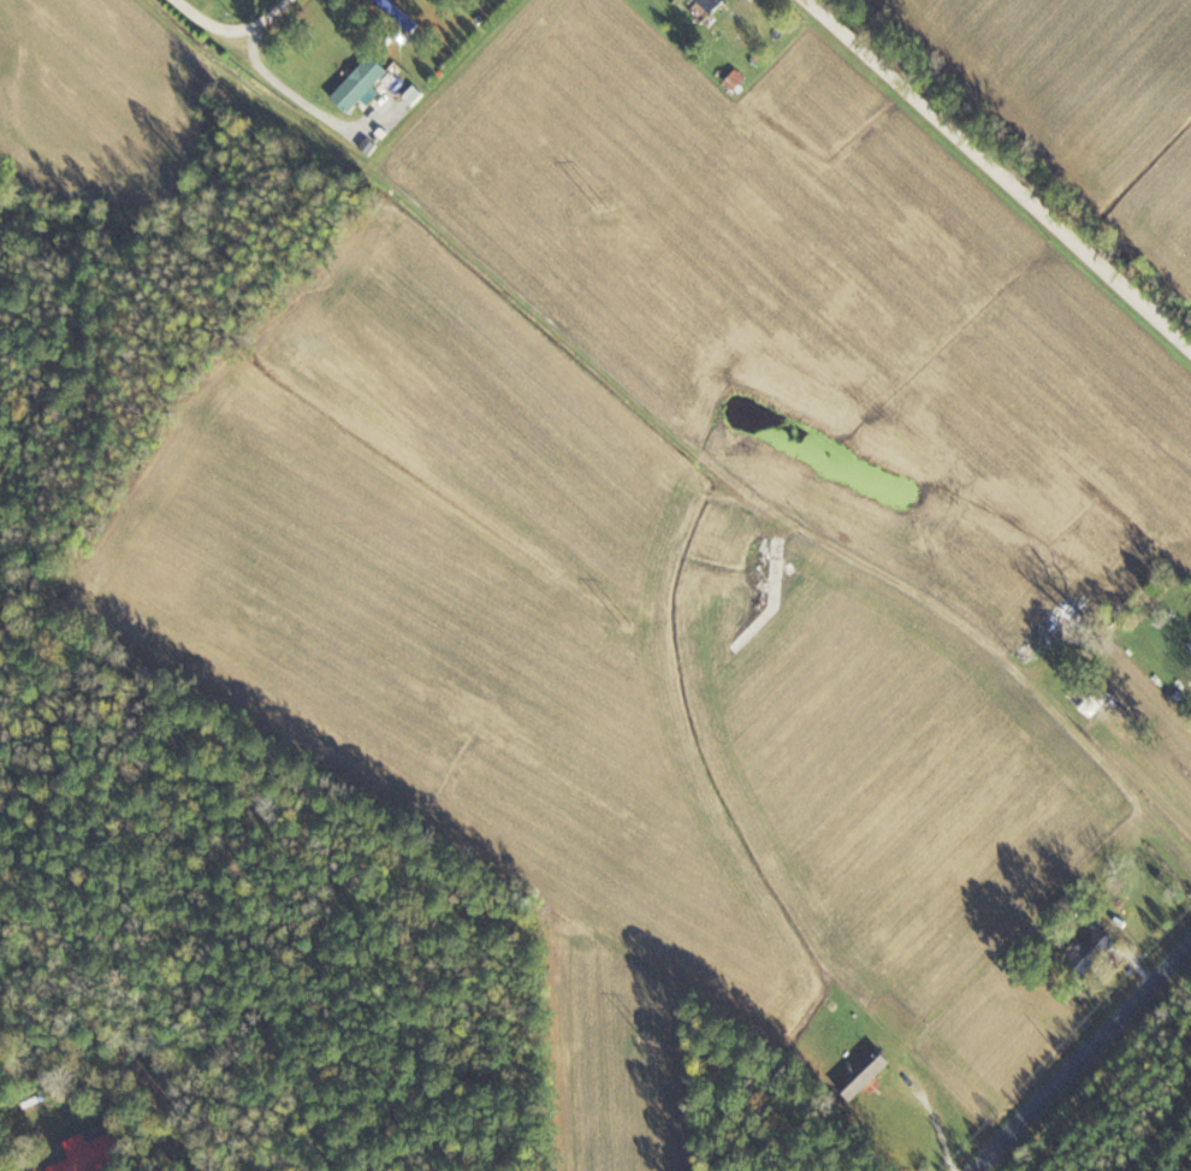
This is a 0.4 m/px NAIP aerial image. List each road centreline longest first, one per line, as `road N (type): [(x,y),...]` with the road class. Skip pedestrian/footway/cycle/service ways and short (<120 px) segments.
road 1 (residential): [(1190,349),(808,0)]
road 2 (tertiary): [(982,1170),(1190,949)]

